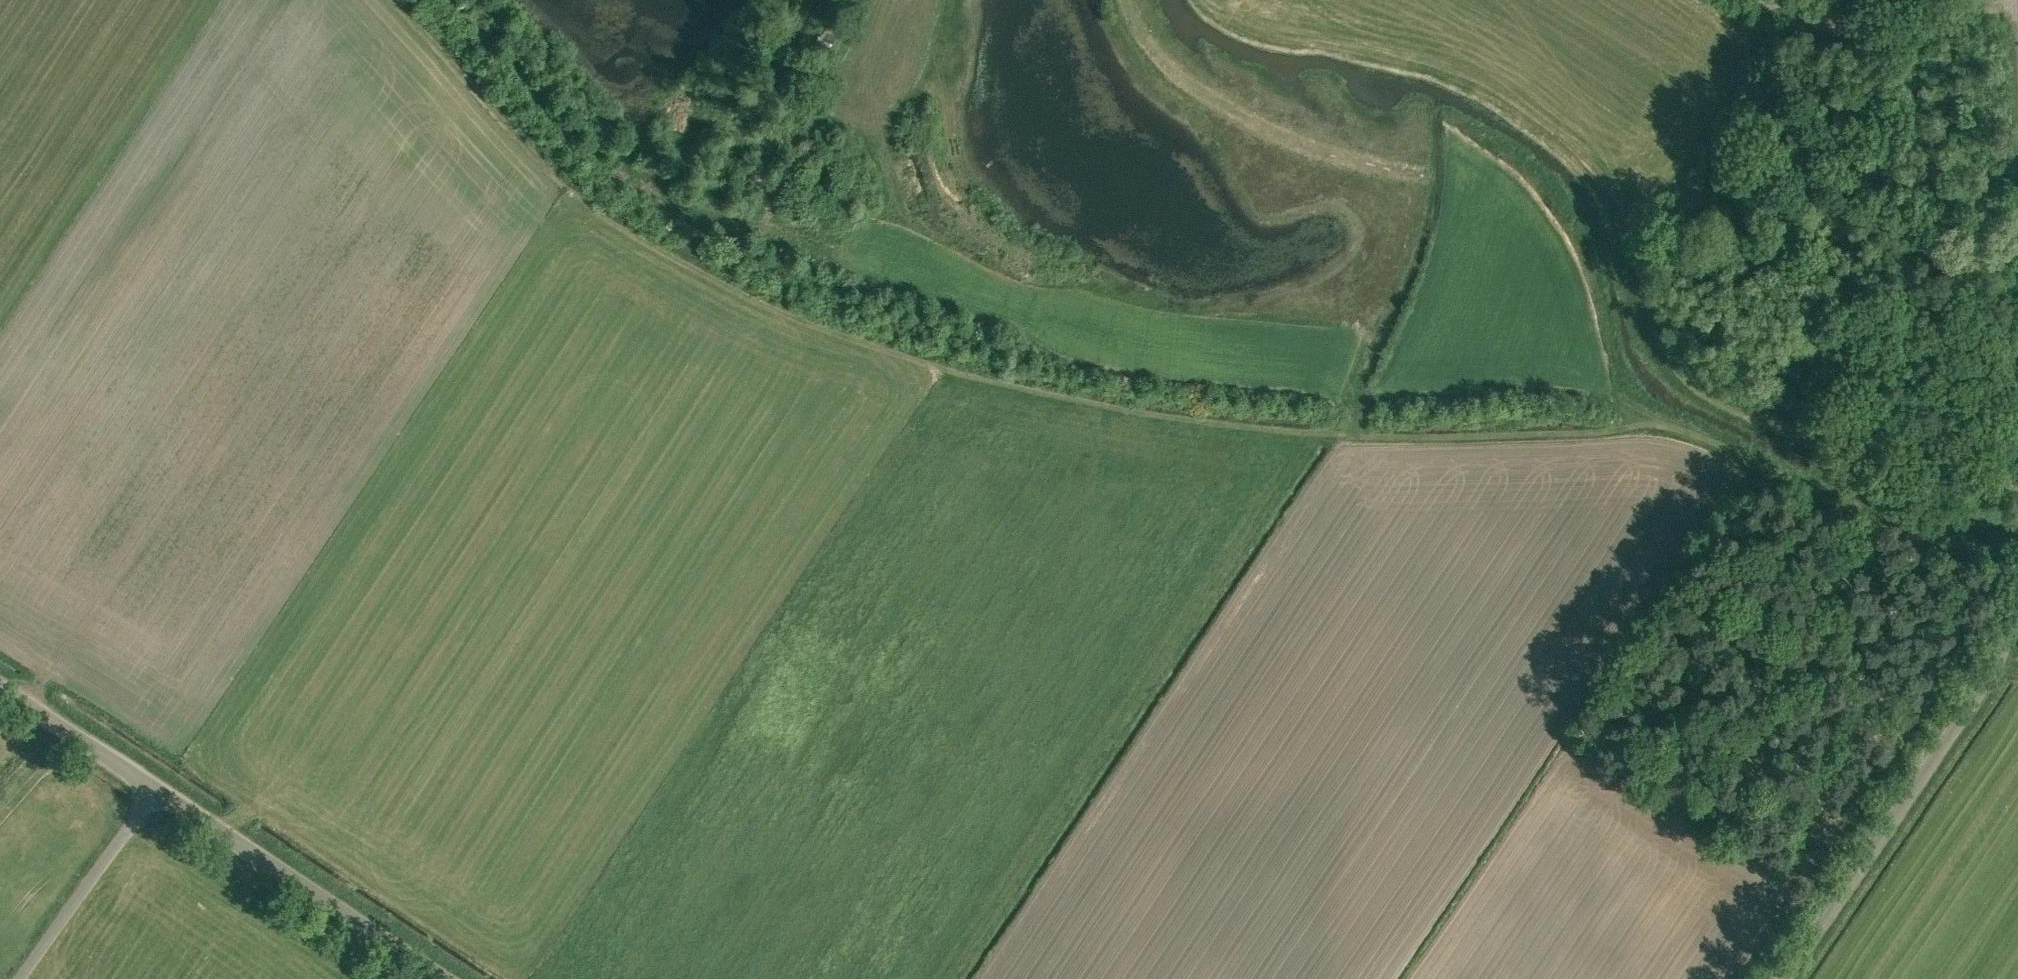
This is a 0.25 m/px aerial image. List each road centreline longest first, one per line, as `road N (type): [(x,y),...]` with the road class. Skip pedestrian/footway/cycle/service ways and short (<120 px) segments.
road 1 (unclassified): [(443,978),(0,685)]
road 2 (unclassified): [(1783,978),(1983,686),(2017,609)]

